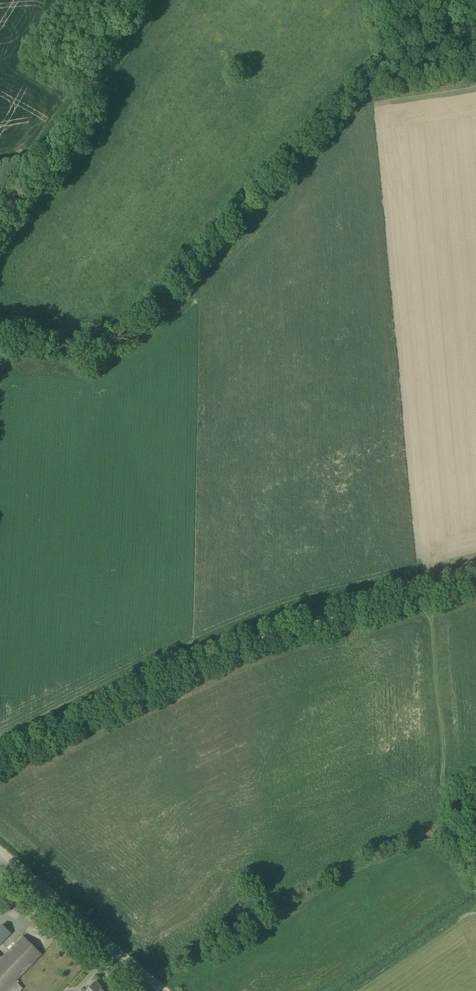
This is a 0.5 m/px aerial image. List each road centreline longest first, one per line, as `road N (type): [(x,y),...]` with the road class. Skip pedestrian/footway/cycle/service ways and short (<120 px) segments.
road 1 (track): [(0,758),(246,641),(449,587)]
road 2 (unclassified): [(153,990),(0,859)]

